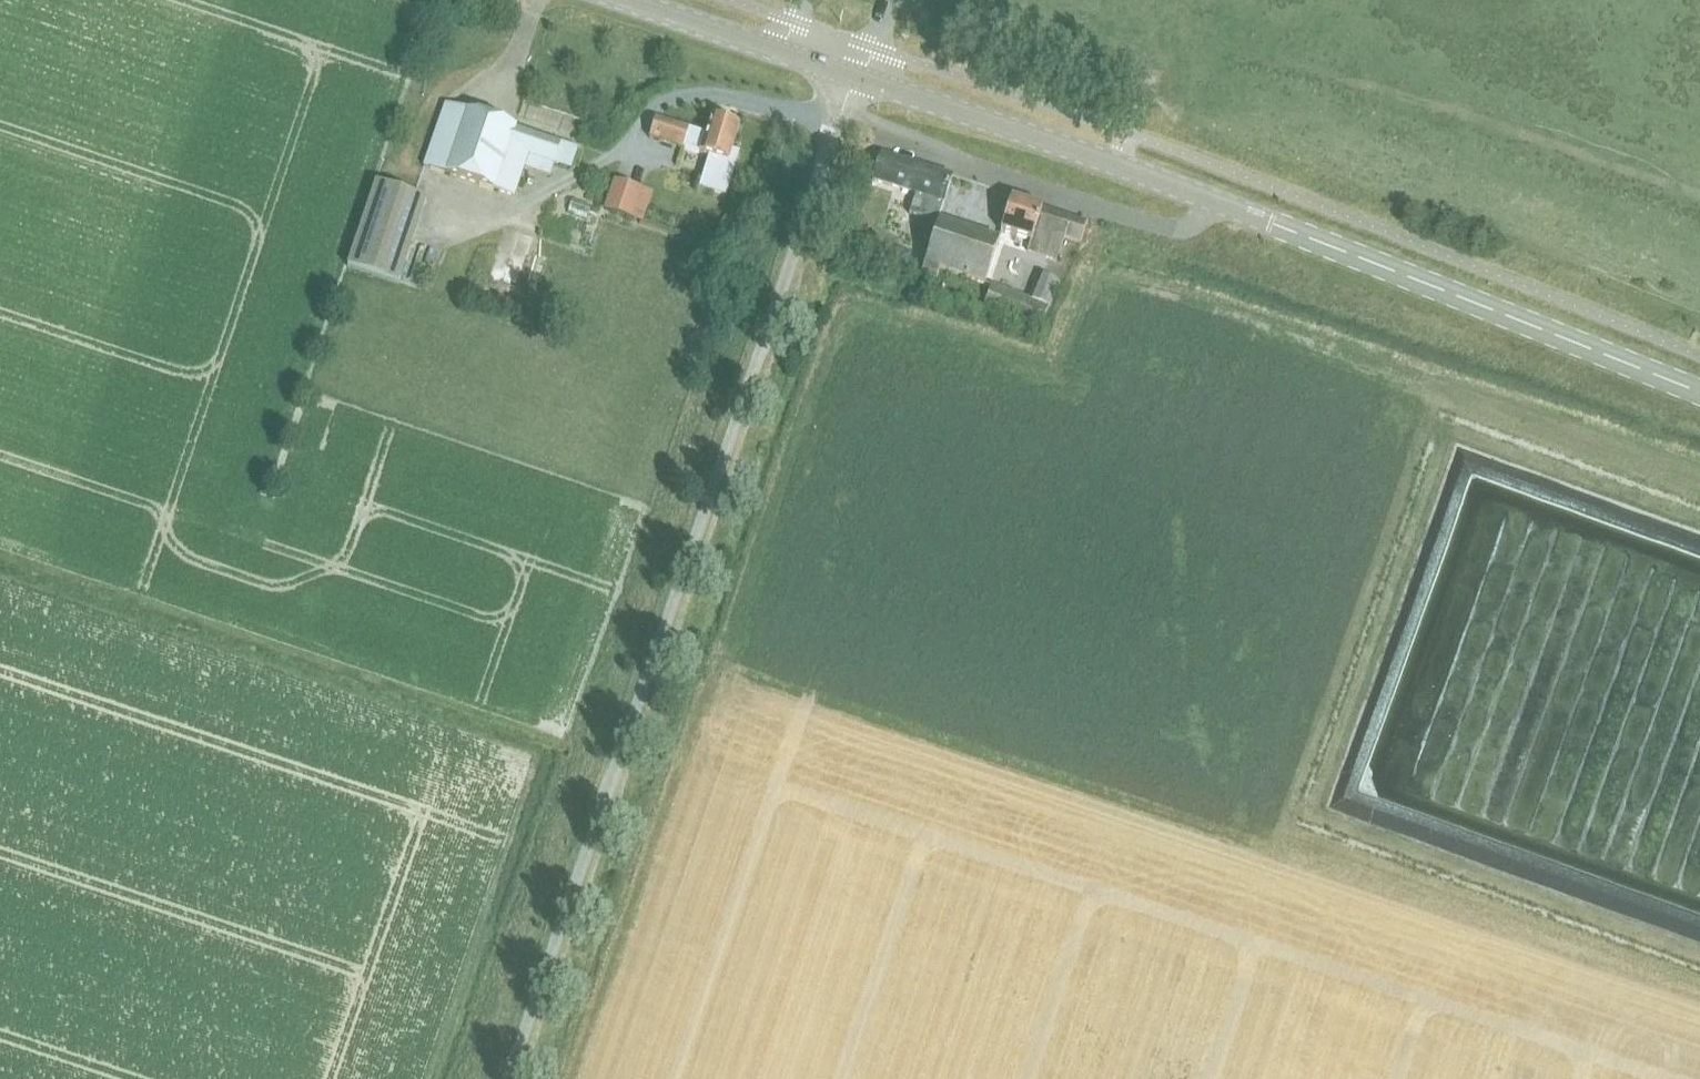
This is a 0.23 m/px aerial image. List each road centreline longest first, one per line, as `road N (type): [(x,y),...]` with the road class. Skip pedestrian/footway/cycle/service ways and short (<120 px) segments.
road 1 (unclassified): [(506,1078),(842,111)]
road 2 (secondary): [(1699,398),(1227,208)]
road 3 (residential): [(842,111),(1186,239),(1227,208)]
road 4 (secondary): [(1227,208),(857,77)]
road 5 (secondary): [(784,53),(619,0)]

